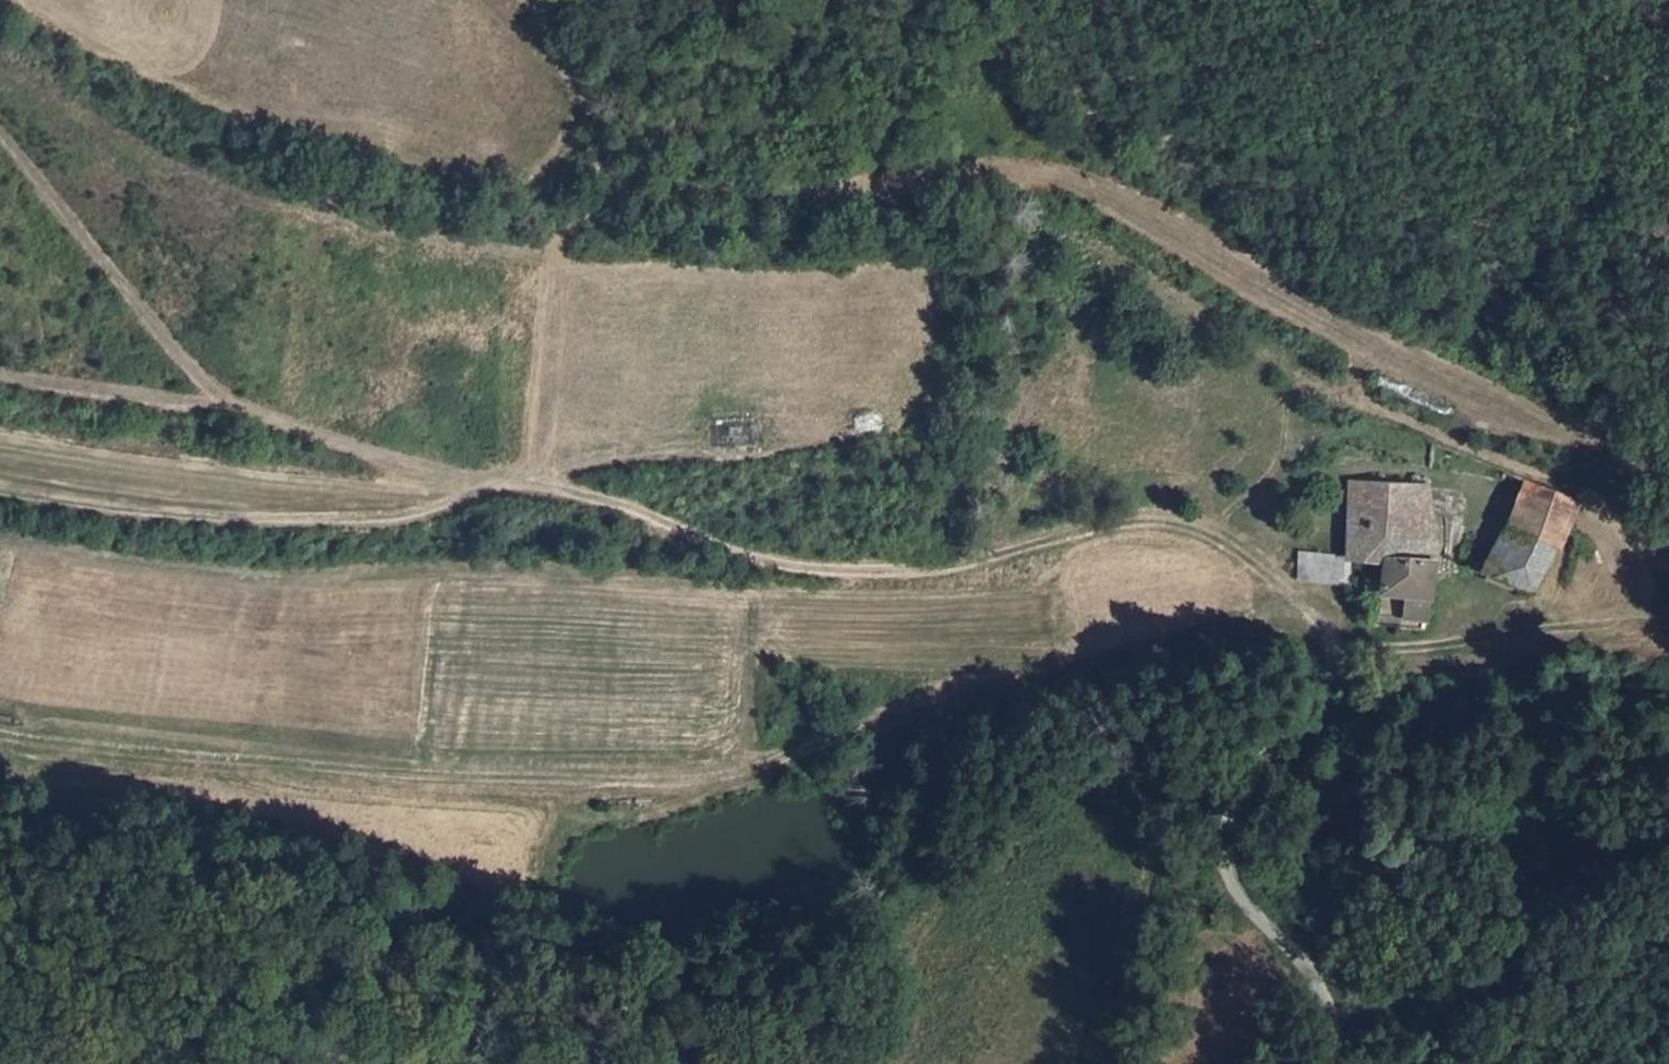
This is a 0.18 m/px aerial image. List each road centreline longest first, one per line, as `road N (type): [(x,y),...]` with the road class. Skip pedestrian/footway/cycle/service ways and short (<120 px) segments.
road 1 (track): [(1346,651),(1633,625),(1668,630)]

